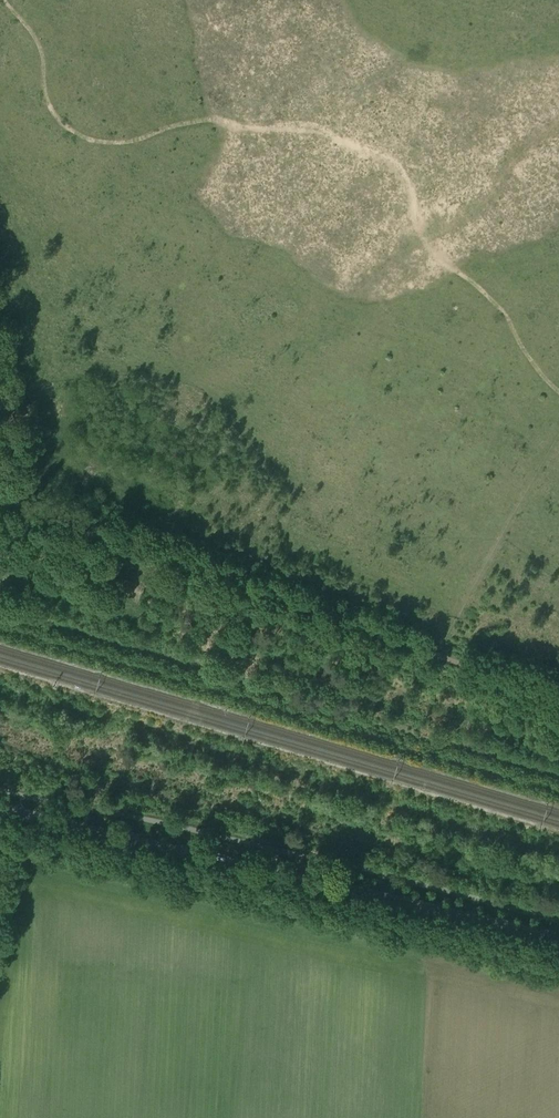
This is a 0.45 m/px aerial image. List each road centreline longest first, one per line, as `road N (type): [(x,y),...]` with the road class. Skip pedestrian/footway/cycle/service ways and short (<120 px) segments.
road 1 (secondary): [(558,939),(0,808)]
road 2 (track): [(558,431),(435,654)]

